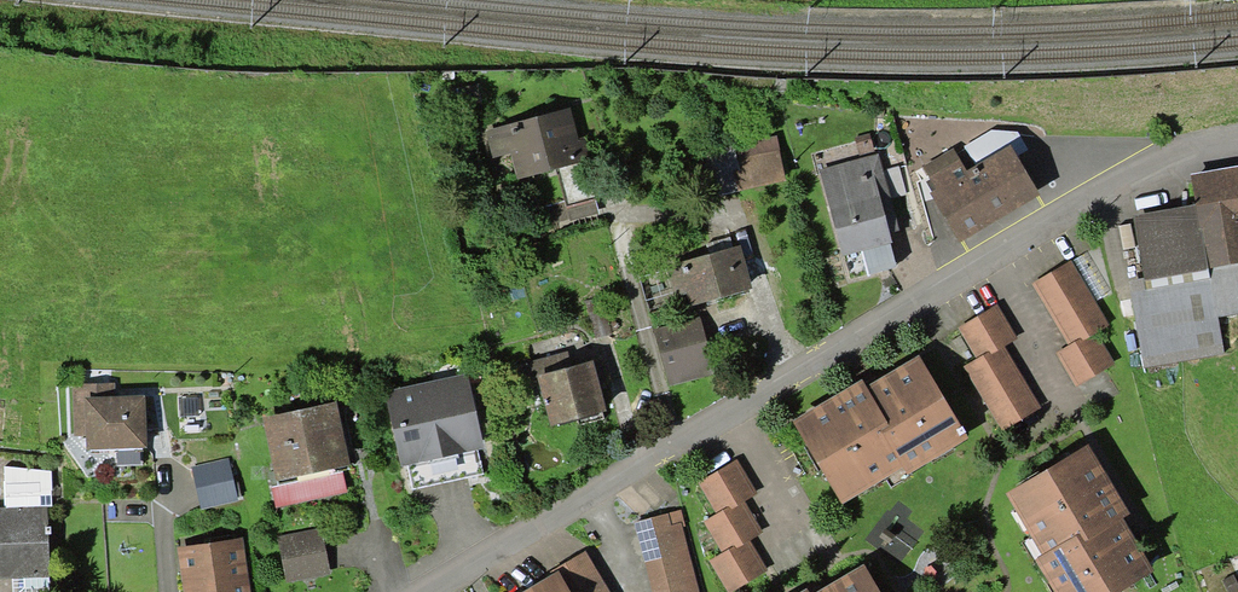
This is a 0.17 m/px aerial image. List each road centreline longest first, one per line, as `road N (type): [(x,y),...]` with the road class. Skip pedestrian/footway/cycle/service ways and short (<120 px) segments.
road 1 (residential): [(1237,138),(1149,161),(428,591)]

